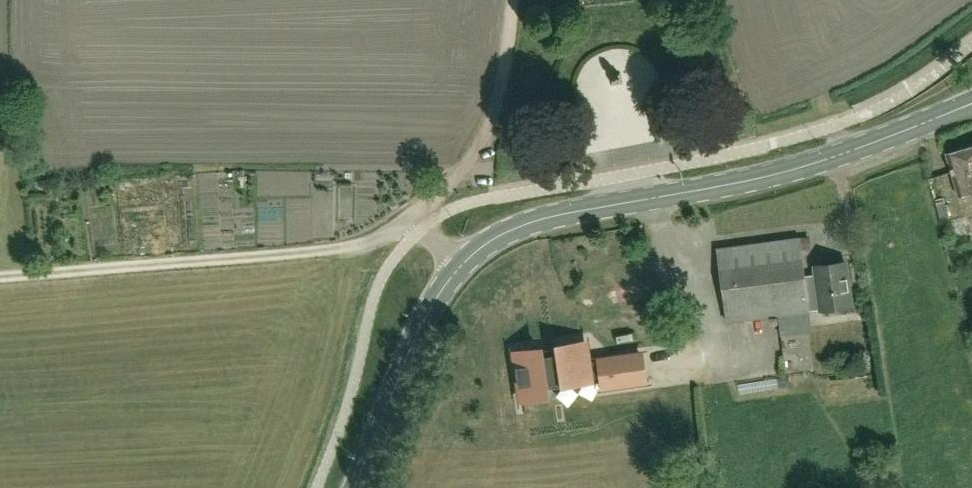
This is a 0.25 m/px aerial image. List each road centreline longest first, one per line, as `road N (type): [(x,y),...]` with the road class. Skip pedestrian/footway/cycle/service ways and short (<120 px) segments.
road 1 (secondary): [(354,487),(434,302),(488,242),(547,218),(791,169),(971,105)]
road 2 (track): [(412,218),(358,246),(0,277)]
road 3 (track): [(412,218),(455,180),(486,132),(513,0)]

